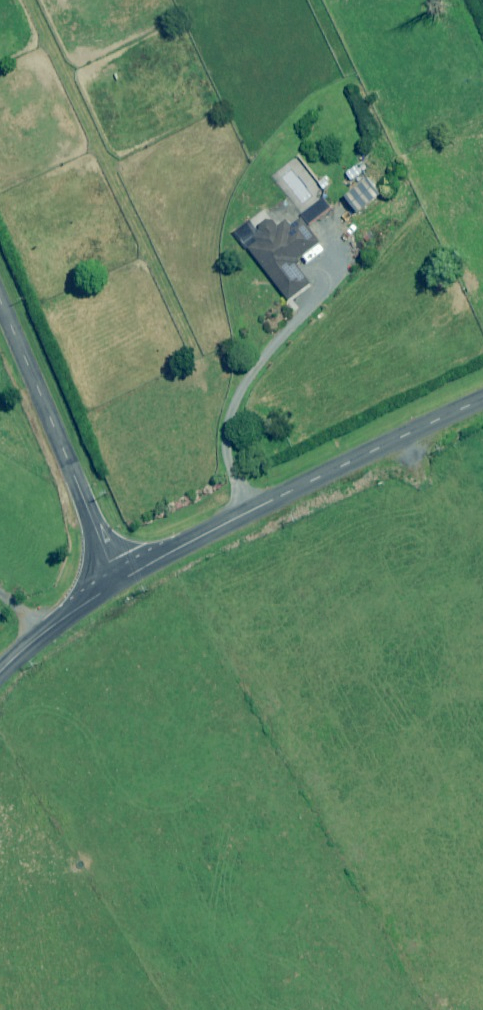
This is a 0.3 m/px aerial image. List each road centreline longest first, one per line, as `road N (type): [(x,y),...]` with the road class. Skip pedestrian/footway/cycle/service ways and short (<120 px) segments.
road 1 (unclassified): [(119,582),(482,400)]
road 2 (unclassified): [(119,582),(0,306)]
road 3 (unclassified): [(0,674),(119,582)]

